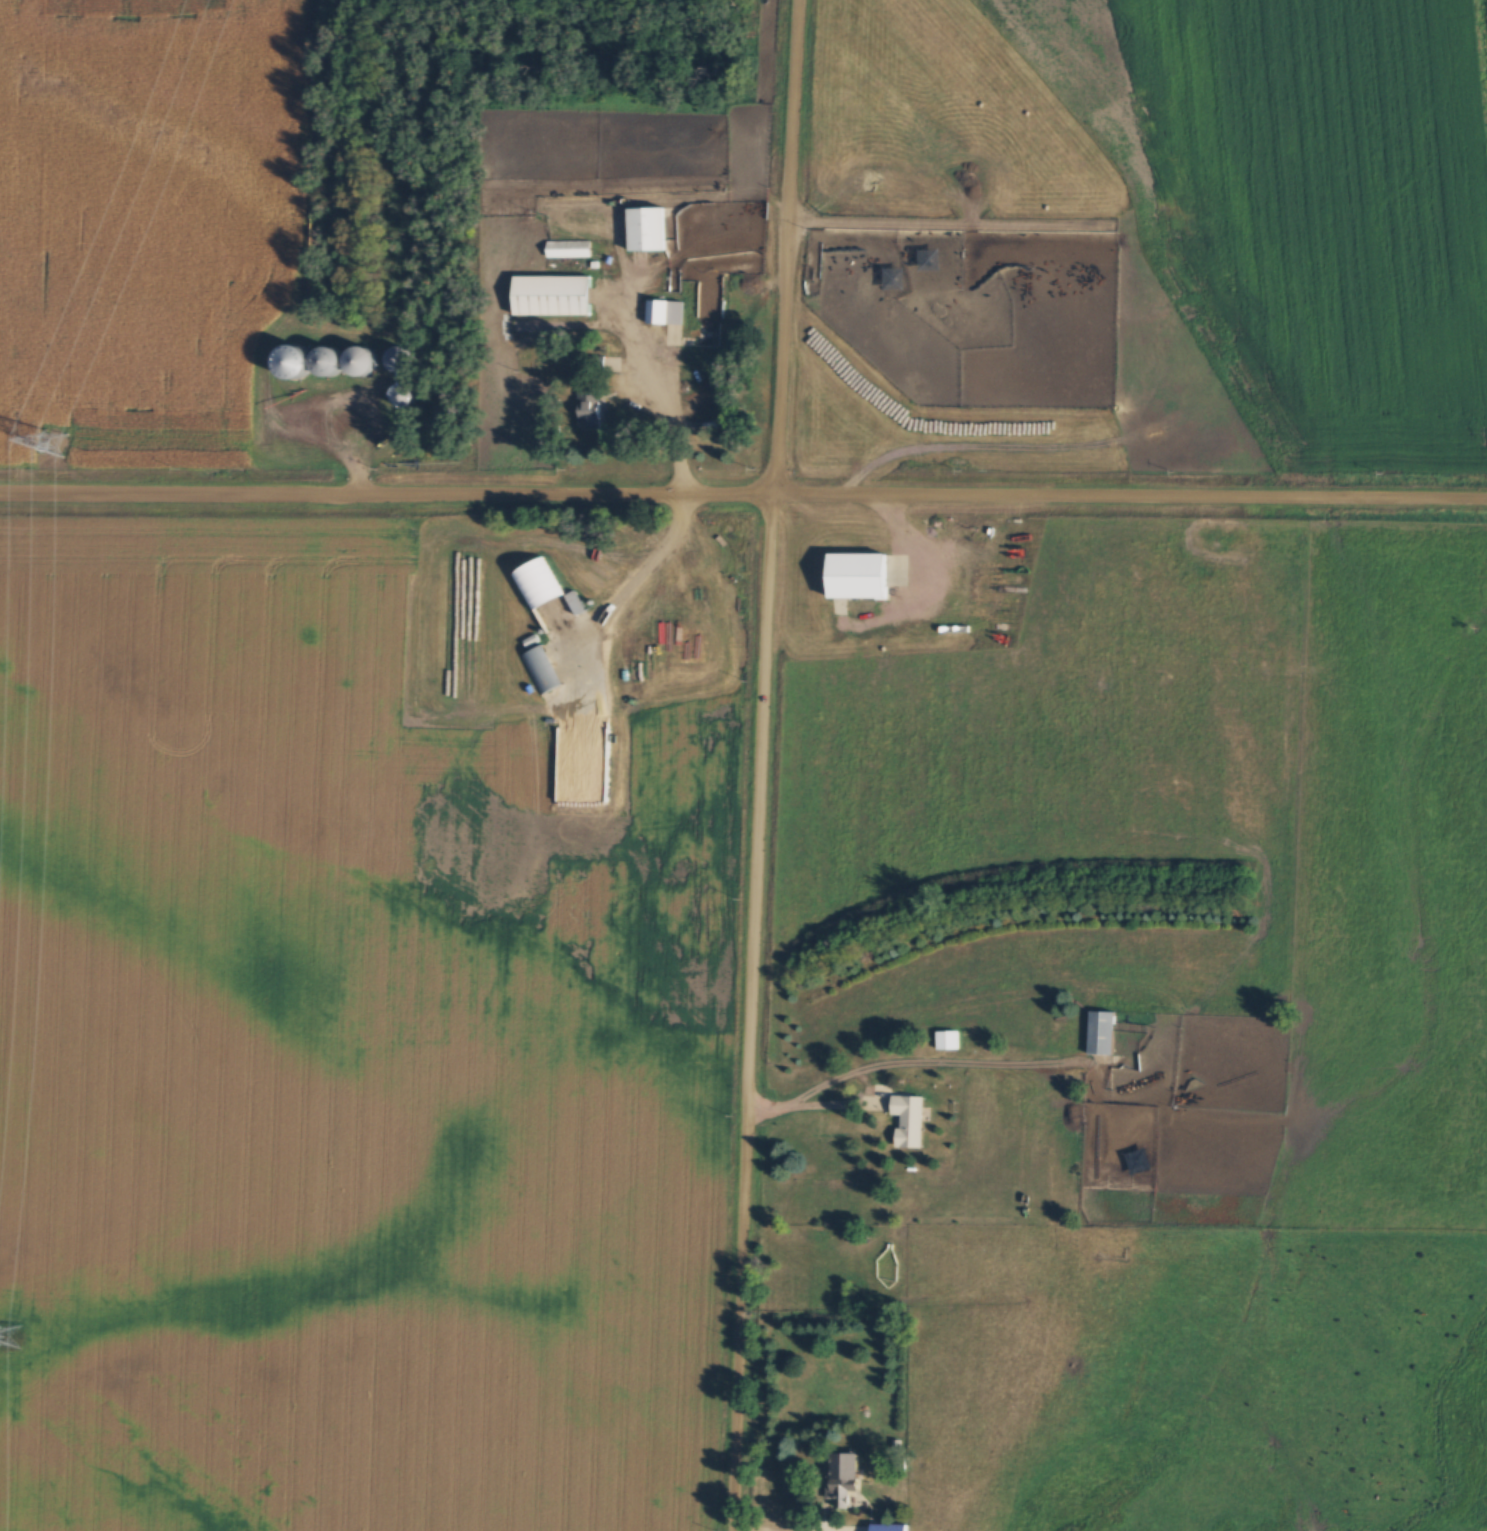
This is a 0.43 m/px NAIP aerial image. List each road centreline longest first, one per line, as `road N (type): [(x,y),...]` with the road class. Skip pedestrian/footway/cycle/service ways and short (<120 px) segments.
road 1 (residential): [(731,1529),(800,0)]
road 2 (residential): [(1486,500),(0,497)]

